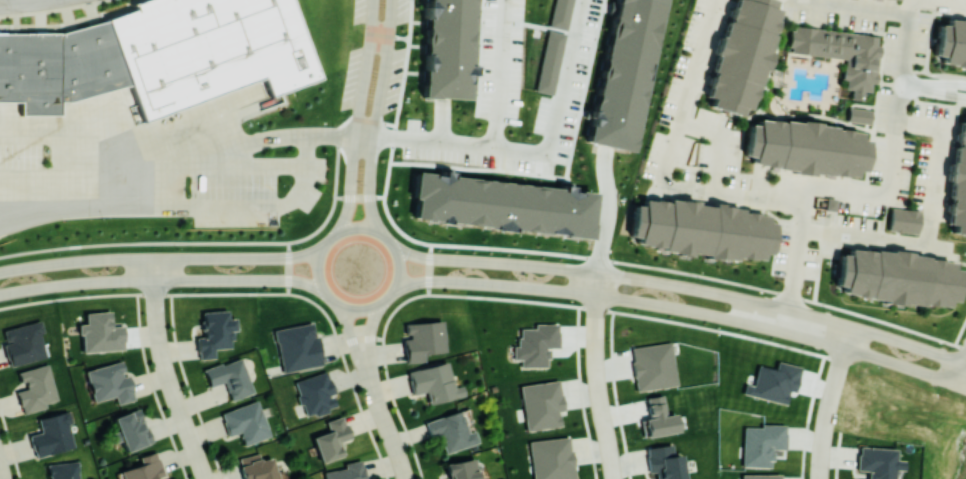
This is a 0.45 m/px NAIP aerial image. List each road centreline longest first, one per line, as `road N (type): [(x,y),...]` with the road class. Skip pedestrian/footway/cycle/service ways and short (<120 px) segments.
road 1 (tertiary): [(965,361),(708,289),(429,258),(393,247)]
road 2 (tertiary): [(596,293),(781,326),(965,385)]
road 3 (tertiary): [(0,293),(98,280),(287,278),(331,294)]
road 4 (tertiary): [(329,243),(281,257),(135,257),(0,271)]
road 5 (tertiary): [(331,294),(356,306),(385,297),(399,272),(391,243),(373,230),(338,234),(320,263),(331,294)]
road 6 (residential): [(155,257),(158,343),(206,478)]
road 7 (tertiary): [(391,291),(433,279),(596,293)]
road 8 (residential): [(373,0),(348,204)]
road 9 (residential): [(371,203),(391,0)]
road 10 (residential): [(613,478),(595,367),(597,284)]
road 11 (residential): [(850,325),(825,418),(819,478)]

